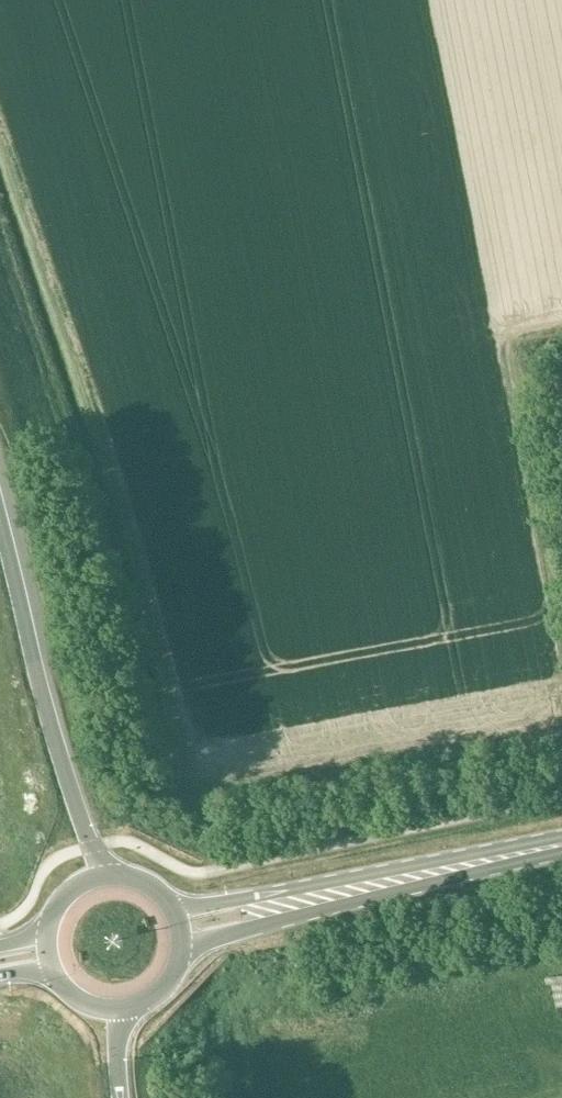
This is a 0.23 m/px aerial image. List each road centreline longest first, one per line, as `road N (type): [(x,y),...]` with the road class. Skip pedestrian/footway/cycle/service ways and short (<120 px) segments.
road 1 (secondary): [(561,838),(201,906),(171,905)]
road 2 (secondary): [(180,956),(258,926),(561,853)]
road 3 (motorway): [(110,874),(92,847),(59,751),(0,524)]

